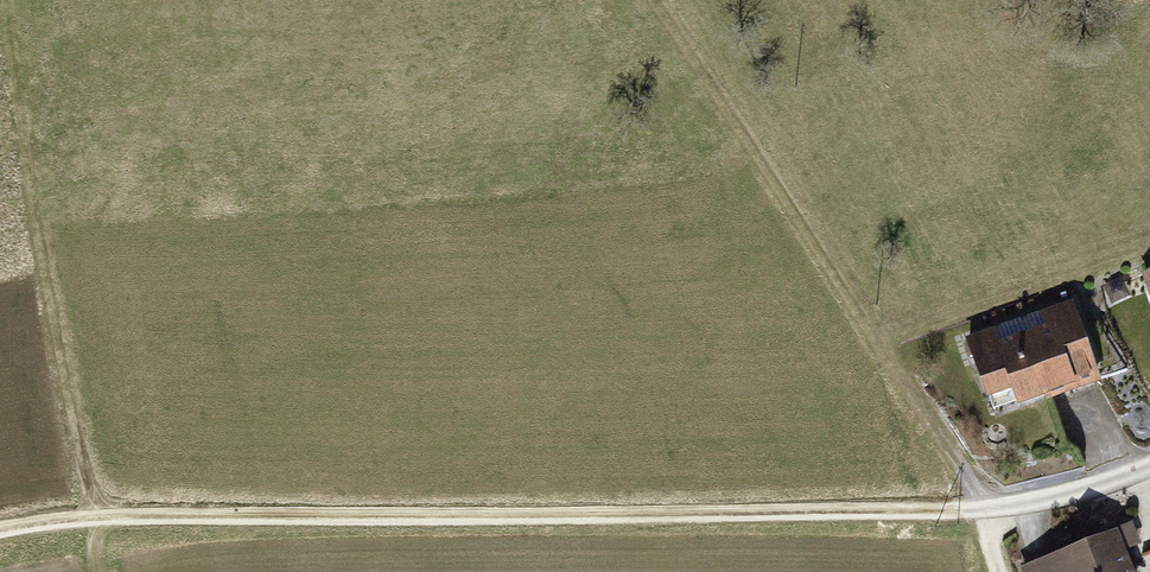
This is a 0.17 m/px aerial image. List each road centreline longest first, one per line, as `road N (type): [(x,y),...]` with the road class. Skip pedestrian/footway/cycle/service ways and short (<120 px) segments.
road 1 (track): [(966,508),(562,522),(264,519),(0,539)]
road 2 (track): [(966,508),(652,0)]
road 3 (track): [(101,571),(19,142)]
road 4 (residential): [(966,508),(1149,455)]

